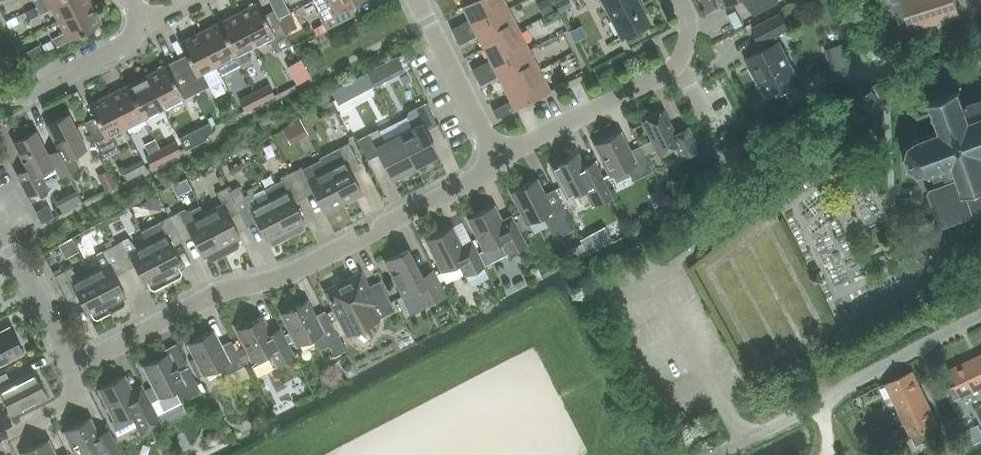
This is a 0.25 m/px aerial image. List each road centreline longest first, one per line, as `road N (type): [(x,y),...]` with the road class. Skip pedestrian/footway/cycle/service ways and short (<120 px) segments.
road 1 (residential): [(497,162),(293,270),(223,290),(79,359)]
road 2 (residential): [(724,454),(980,316)]
road 3 (residential): [(497,162),(677,64)]
road 4 (residential): [(497,162),(416,0)]
road 5 (residential): [(79,359),(0,214)]
road 6 (residential): [(0,100),(147,27)]

